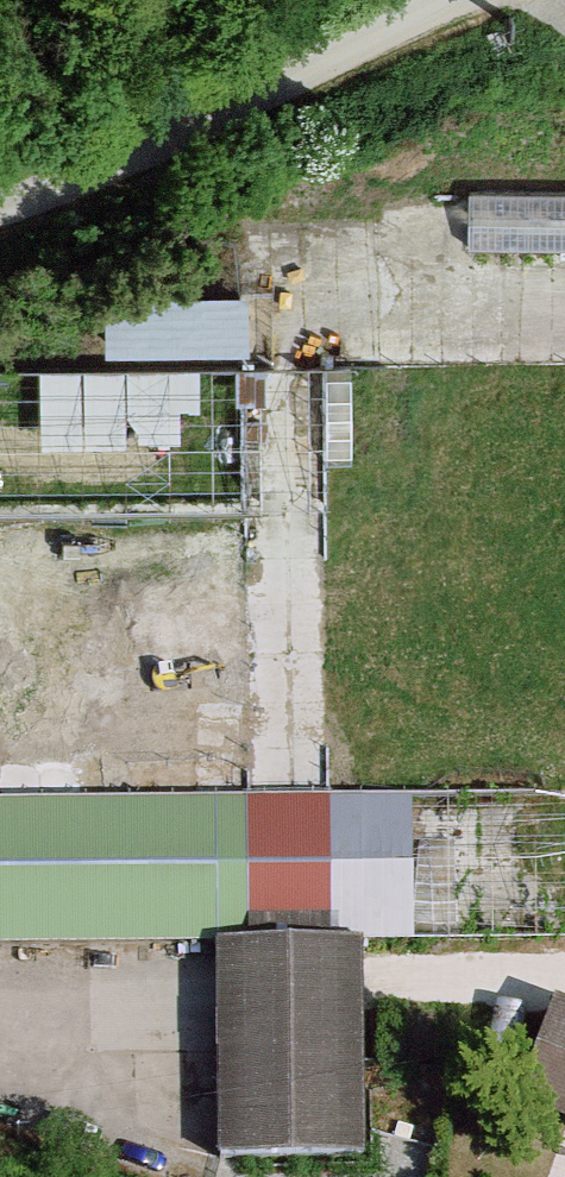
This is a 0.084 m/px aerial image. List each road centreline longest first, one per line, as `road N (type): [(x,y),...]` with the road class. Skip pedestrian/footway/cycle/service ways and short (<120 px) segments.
road 1 (track): [(0,213),(185,133),(437,0)]
road 2 (track): [(564,317),(292,323)]

